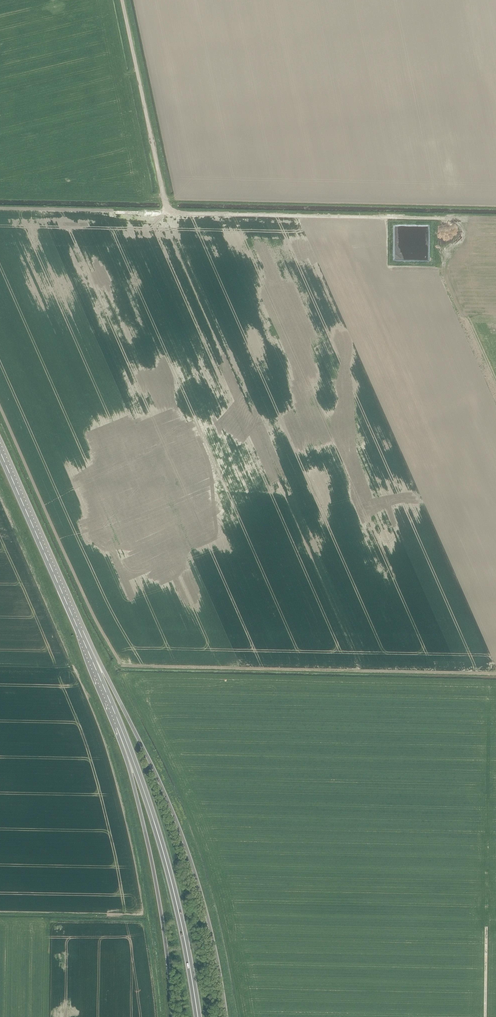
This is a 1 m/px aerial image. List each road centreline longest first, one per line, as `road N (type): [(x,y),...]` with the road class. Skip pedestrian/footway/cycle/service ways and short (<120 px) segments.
road 1 (trunk): [(224,1016),(189,859),(144,752),(80,633)]
road 2 (trunk): [(198,1016),(171,879),(120,726)]
road 3 (trunk): [(120,726),(153,868),(173,1016)]
road 4 (trunk): [(80,633),(0,451)]

